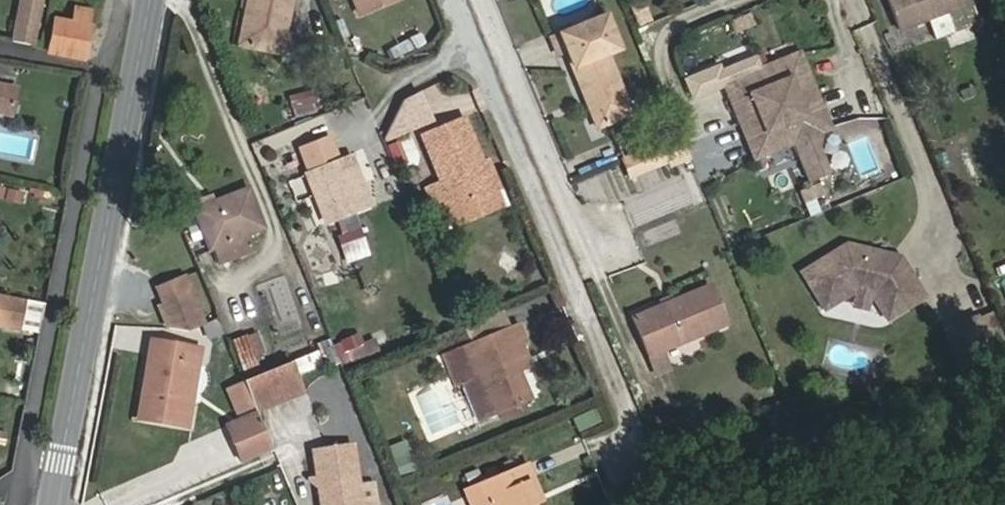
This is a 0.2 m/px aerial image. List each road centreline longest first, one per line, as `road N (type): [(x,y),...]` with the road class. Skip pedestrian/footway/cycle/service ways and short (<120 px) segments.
road 1 (secondary): [(146,0),(44,504)]
road 2 (residential): [(490,0),(561,193),(604,240)]

